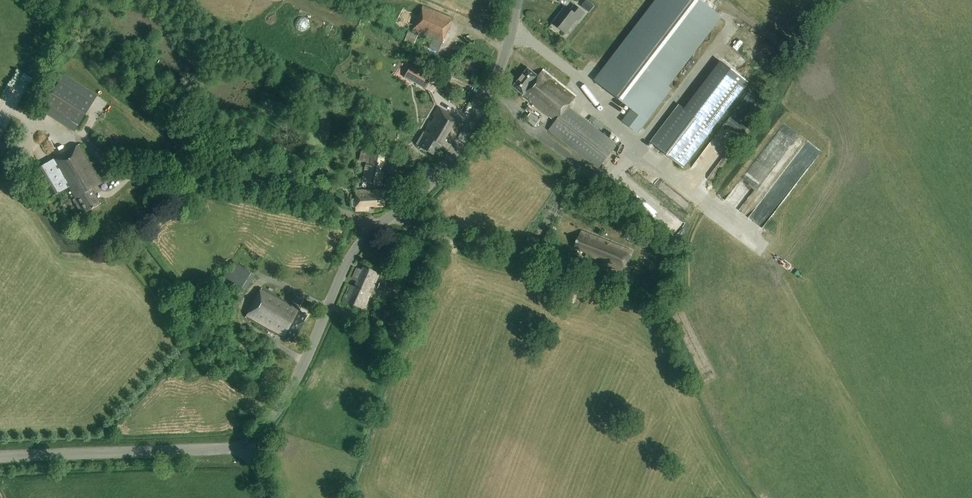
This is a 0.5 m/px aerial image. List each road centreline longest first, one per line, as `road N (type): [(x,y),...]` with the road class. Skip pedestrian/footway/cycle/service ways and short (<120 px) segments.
road 1 (tertiary): [(247,444),(283,401),(352,254),(423,191),(457,145),(494,83),(517,0)]
road 2 (track): [(856,0),(711,202),(680,289),(662,300),(648,294)]
road 3 (tertiary): [(0,456),(247,444)]

